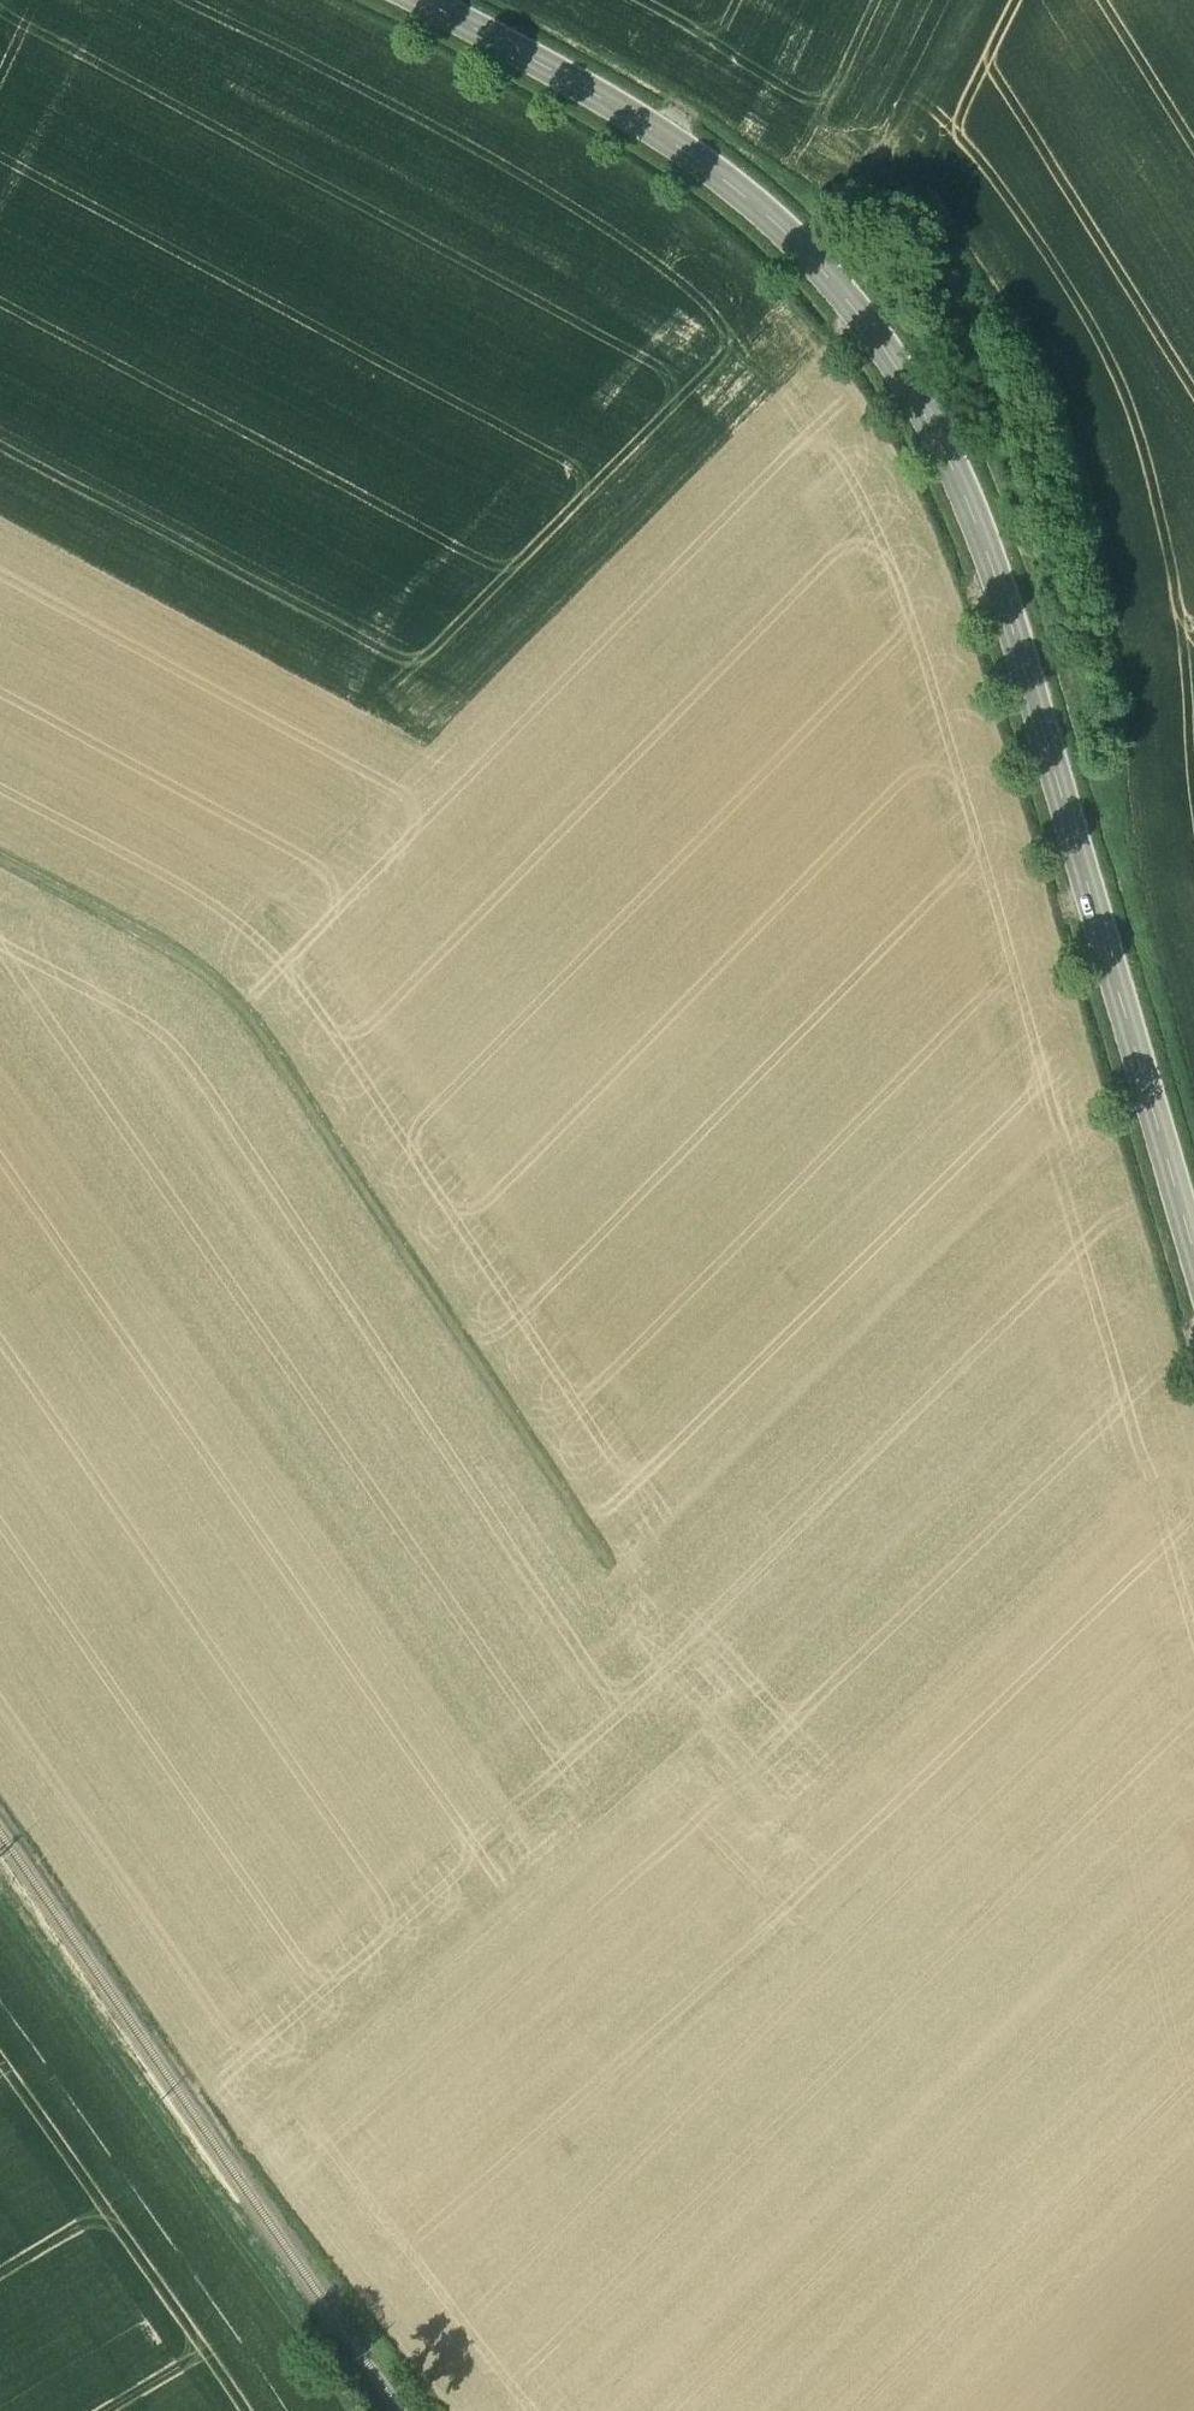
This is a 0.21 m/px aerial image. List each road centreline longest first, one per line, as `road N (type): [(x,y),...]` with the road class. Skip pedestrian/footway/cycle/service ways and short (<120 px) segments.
road 1 (secondary): [(1193,1250),(1019,646),(960,473),(911,393),(857,313),(757,207),(684,148),(415,0)]
road 2 (track): [(0,866),(226,990),(251,1017),(635,1590)]
road 3 (track): [(0,1896),(362,2410)]

